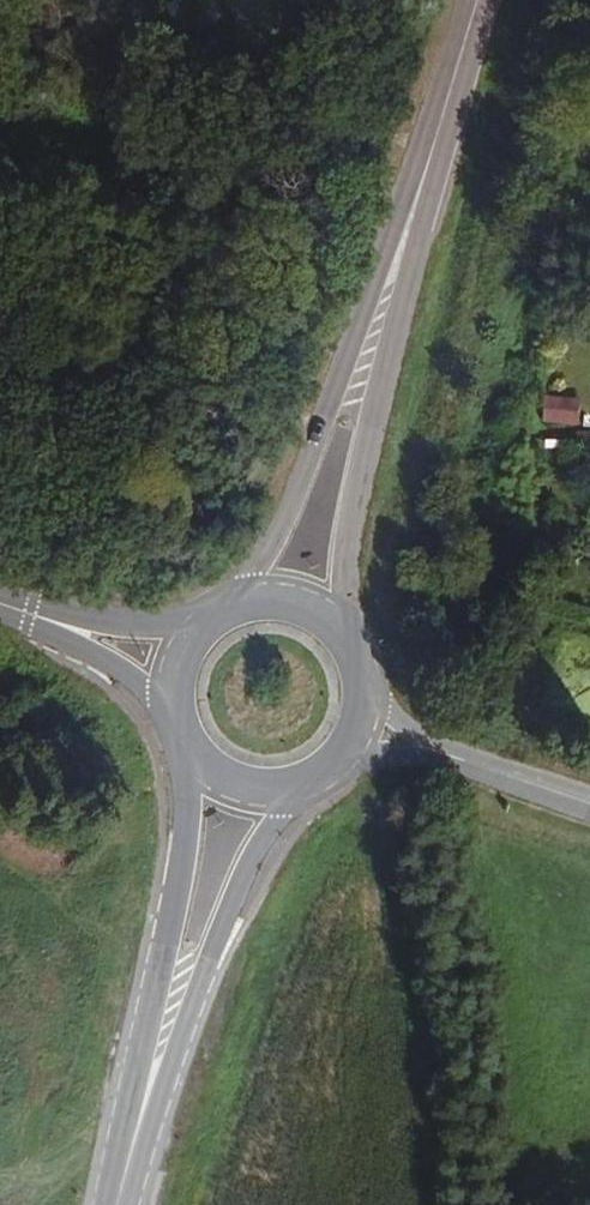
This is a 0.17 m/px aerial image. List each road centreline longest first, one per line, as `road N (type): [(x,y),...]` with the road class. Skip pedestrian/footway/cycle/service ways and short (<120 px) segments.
road 1 (secondary): [(350,651),(370,468),(423,177)]
road 2 (secondary): [(423,177),(234,610)]
road 3 (primary): [(187,748),(114,1204)]
road 4 (primary): [(121,1204),(156,1088),(242,881),(302,787)]
road 5 (primary): [(201,630),(0,599)]
road 6 (primary): [(0,608),(173,696)]
road 7 (secondary): [(423,177),(477,0)]
road 8 (tertiary): [(589,808),(434,754)]
road 9 (primary): [(350,651),(334,630),(287,605),(234,610)]
road 10 (primary): [(187,748),(237,788),(302,787)]

